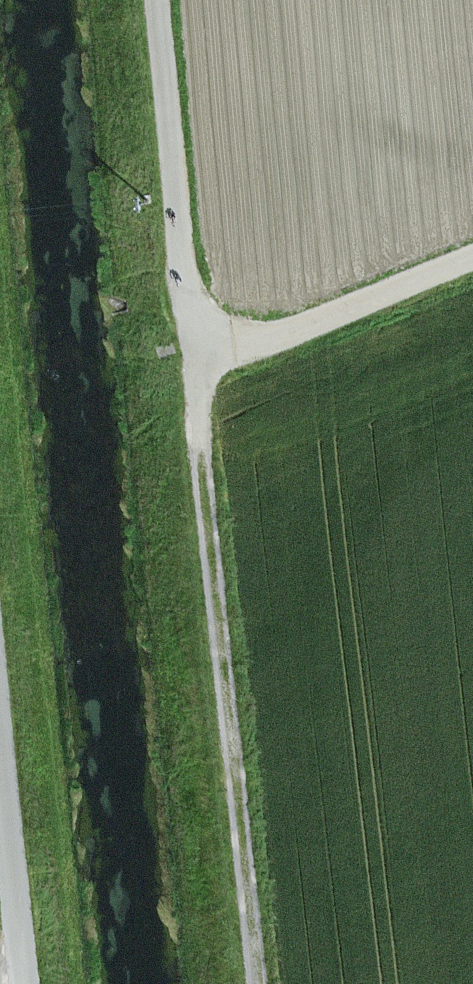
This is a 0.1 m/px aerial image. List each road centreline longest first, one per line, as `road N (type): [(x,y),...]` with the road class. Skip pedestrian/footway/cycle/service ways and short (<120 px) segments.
road 1 (track): [(258,983),(200,458),(206,330)]
road 2 (unclassified): [(472,259),(291,332),(248,340),(206,330),(187,295),(157,0)]
road 3 (unclassified): [(0,751),(23,983)]

